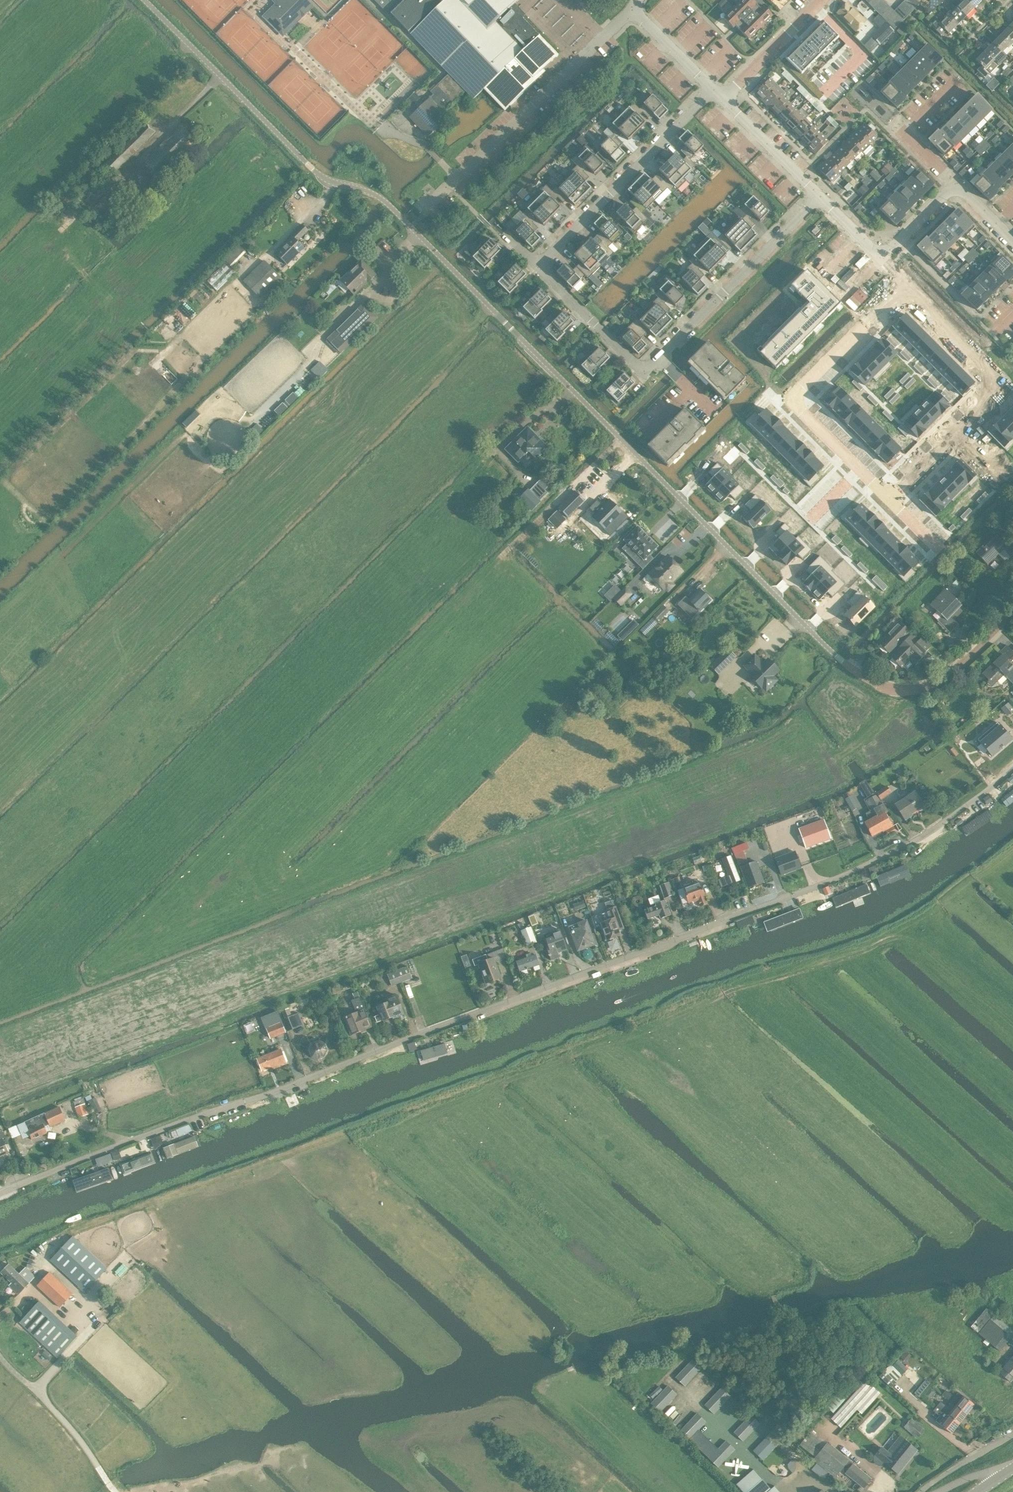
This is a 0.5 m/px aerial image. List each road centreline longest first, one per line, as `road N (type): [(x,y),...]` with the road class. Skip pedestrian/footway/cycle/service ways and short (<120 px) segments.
road 1 (unclassified): [(1012,611),(928,686),(896,689),(855,671),(386,202),(318,174),(144,0)]
road 2 (unclassified): [(0,1194),(845,875),(927,834),(1012,768)]
road 3 (residential): [(890,498),(1006,383),(910,287)]
road 4 (residential): [(890,498),(795,402),(910,287)]
road 5 (unclassified): [(424,215),(632,9)]
road 6 (residential): [(531,267),(712,87)]
road 7 (residential): [(822,198),(654,356)]
road 8 (residential): [(654,356),(639,371),(531,267)]
road 9 (residential): [(822,198),(723,98)]
road 10 (residential): [(723,98),(822,0)]

